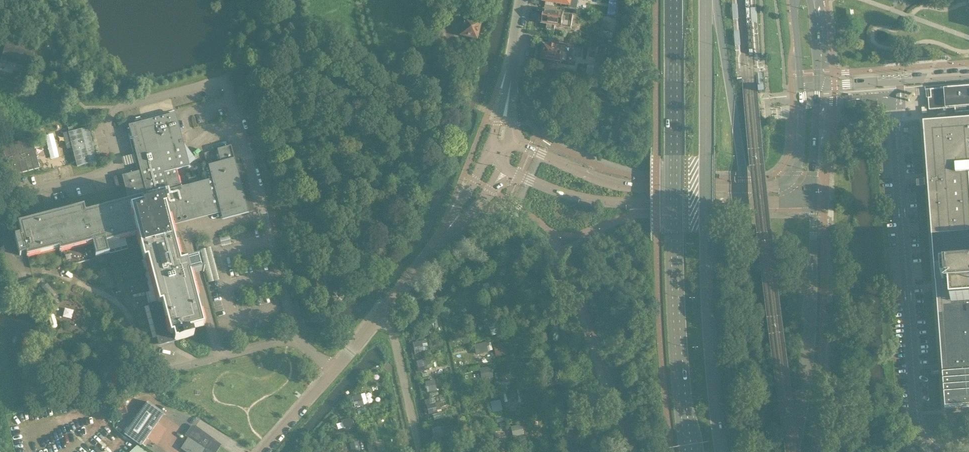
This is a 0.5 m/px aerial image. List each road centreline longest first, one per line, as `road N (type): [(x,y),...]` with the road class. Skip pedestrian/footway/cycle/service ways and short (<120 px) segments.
road 1 (primary): [(671,0),(673,360),(686,451)]
road 2 (primary): [(715,451),(702,289),(702,0)]
road 3 (primary): [(793,451),(807,368),(811,204)]
road 4 (tertiary): [(745,188),(600,180),(512,140)]
road 5 (tertiary): [(505,167),(595,200),(740,203)]
road 6 (tertiary): [(811,204),(818,72),(806,0)]
road 7 (tertiary): [(798,0),(800,157),(778,185)]
road 8 (primary): [(745,188),(713,0)]
road 9 (residential): [(261,451),(377,317)]
road 10 (unclassified): [(419,451),(391,330),(377,317)]
road 11 (unclassified): [(377,317),(454,221)]

